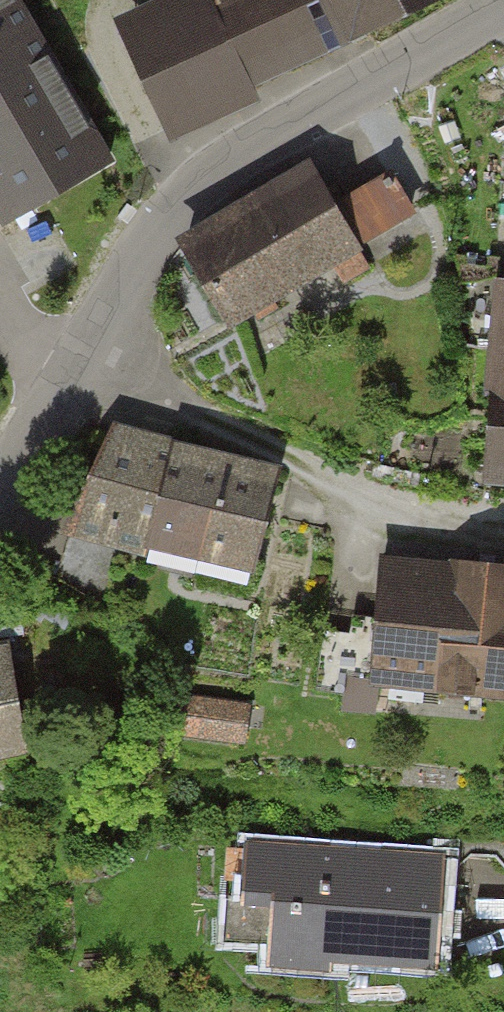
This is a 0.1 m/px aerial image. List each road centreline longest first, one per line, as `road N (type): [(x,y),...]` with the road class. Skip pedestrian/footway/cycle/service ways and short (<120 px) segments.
road 1 (residential): [(0,469),(45,415),(176,200),(244,147),(501,6)]

